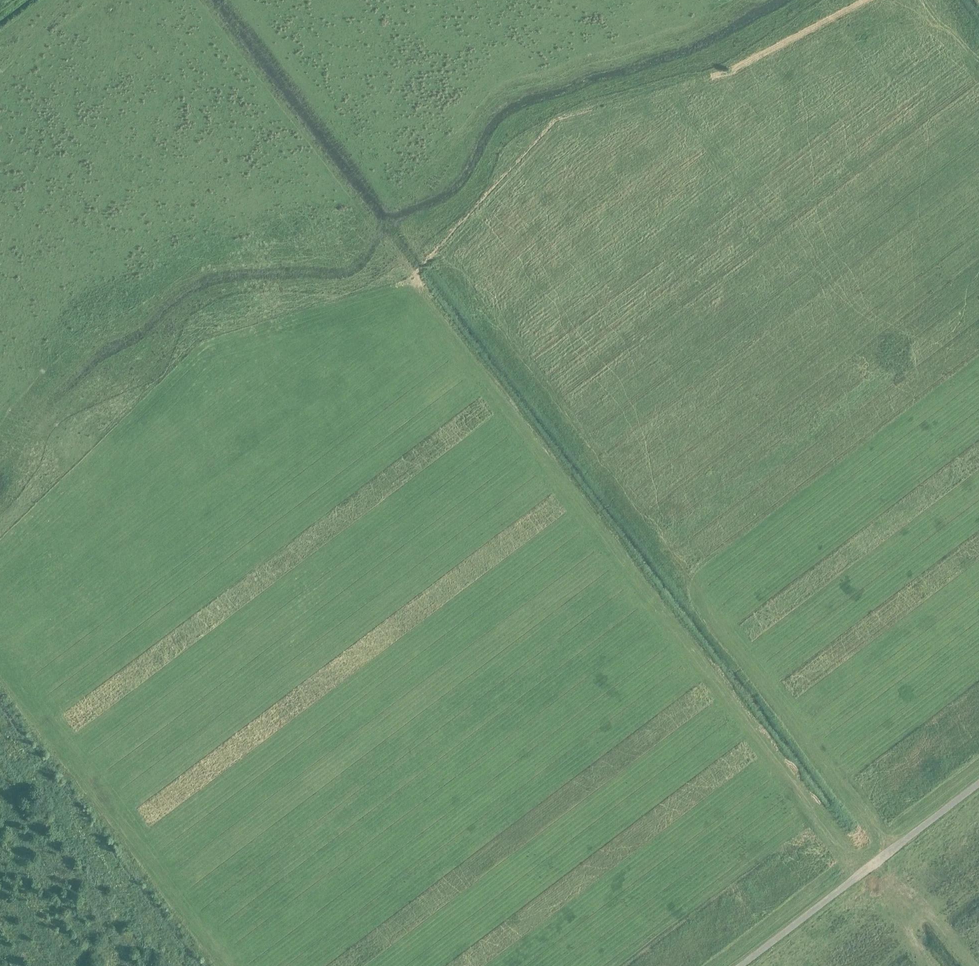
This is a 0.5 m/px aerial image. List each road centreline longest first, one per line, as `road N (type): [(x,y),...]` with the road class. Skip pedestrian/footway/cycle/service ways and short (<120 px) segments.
road 1 (unclassified): [(740,965),(978,787)]

